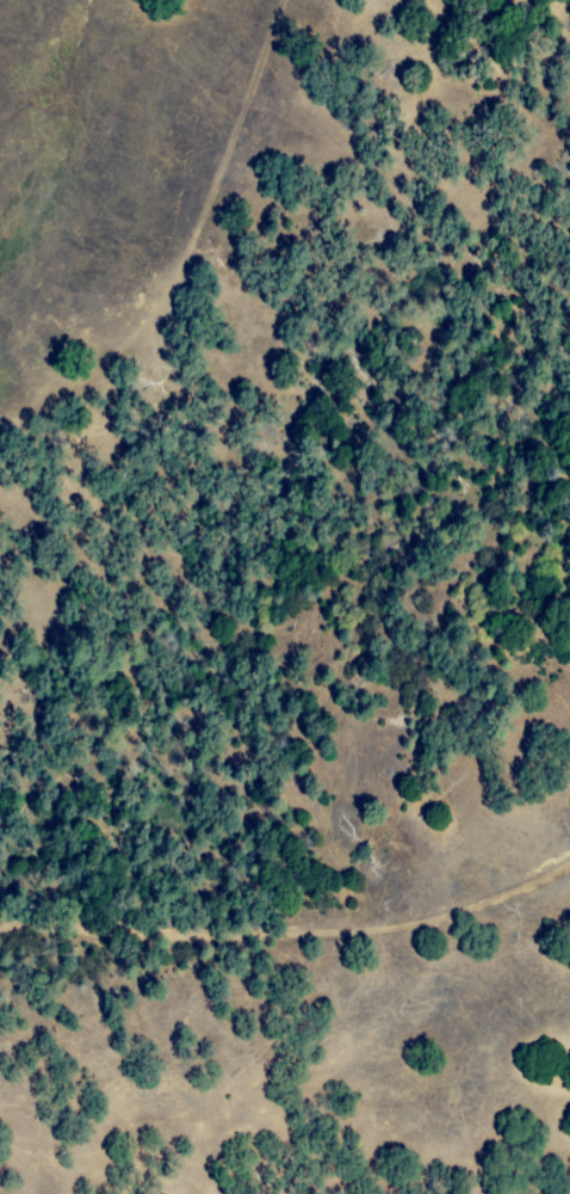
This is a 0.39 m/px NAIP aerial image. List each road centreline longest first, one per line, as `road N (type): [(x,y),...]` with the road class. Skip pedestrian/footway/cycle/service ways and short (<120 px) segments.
road 1 (residential): [(0,932),(367,931),(441,922),(569,868)]
road 2 (residential): [(280,0),(167,318),(142,346),(0,430)]

